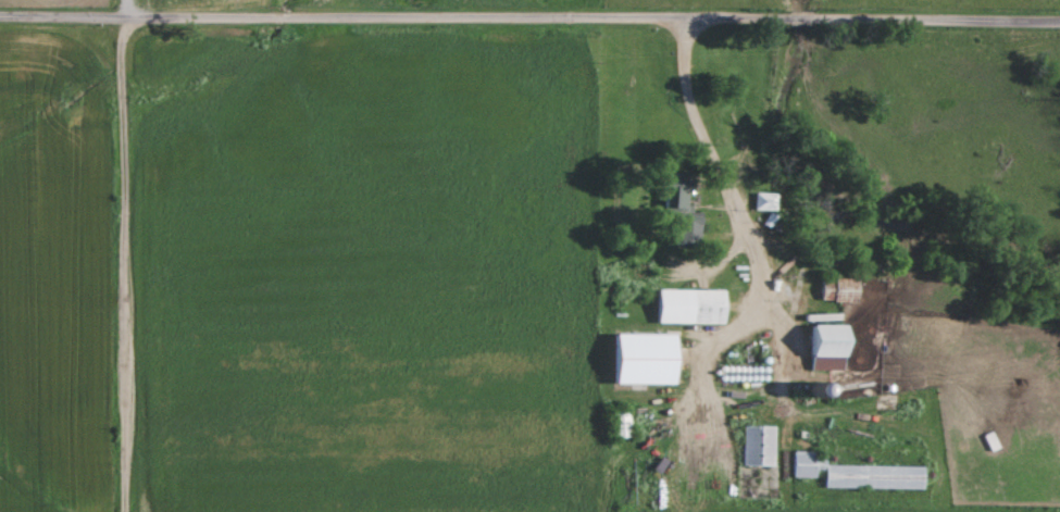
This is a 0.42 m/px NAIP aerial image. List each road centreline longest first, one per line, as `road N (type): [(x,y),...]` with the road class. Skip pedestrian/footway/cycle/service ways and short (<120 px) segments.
road 1 (residential): [(1059,18),(0,12)]
road 2 (track): [(123,13),(128,511)]

